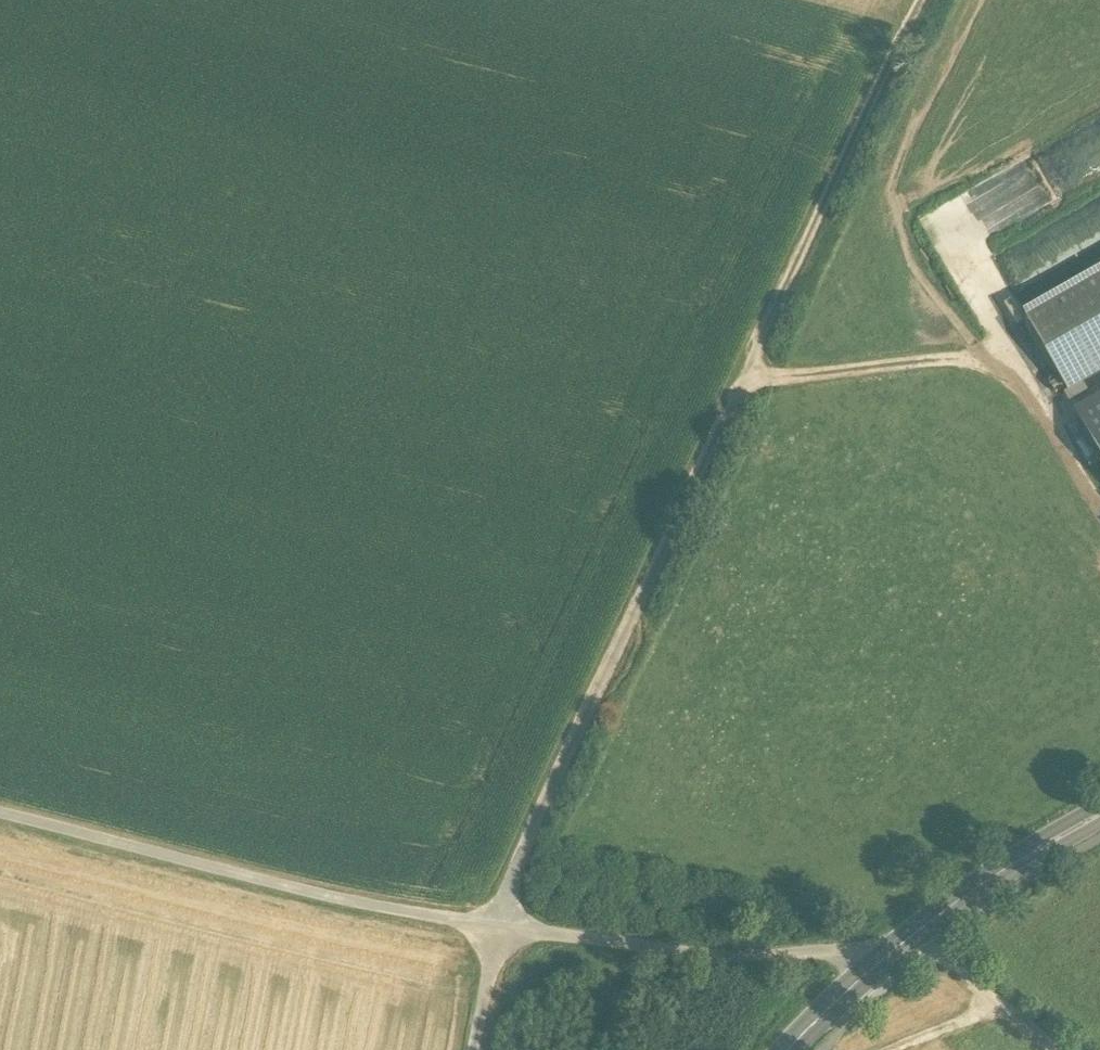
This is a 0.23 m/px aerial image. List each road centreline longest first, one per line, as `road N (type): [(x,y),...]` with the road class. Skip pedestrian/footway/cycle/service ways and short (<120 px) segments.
road 1 (track): [(502,931),(539,818),(928,0)]
road 2 (track): [(883,960),(739,965),(422,921),(0,818)]
road 3 (track): [(744,390),(1013,365),(1099,507)]
road 4 (secondary): [(1099,814),(973,890),(883,960),(789,1049)]
road 5 (track): [(1045,1049),(915,934)]
road 6 (track): [(502,931),(476,1049)]

